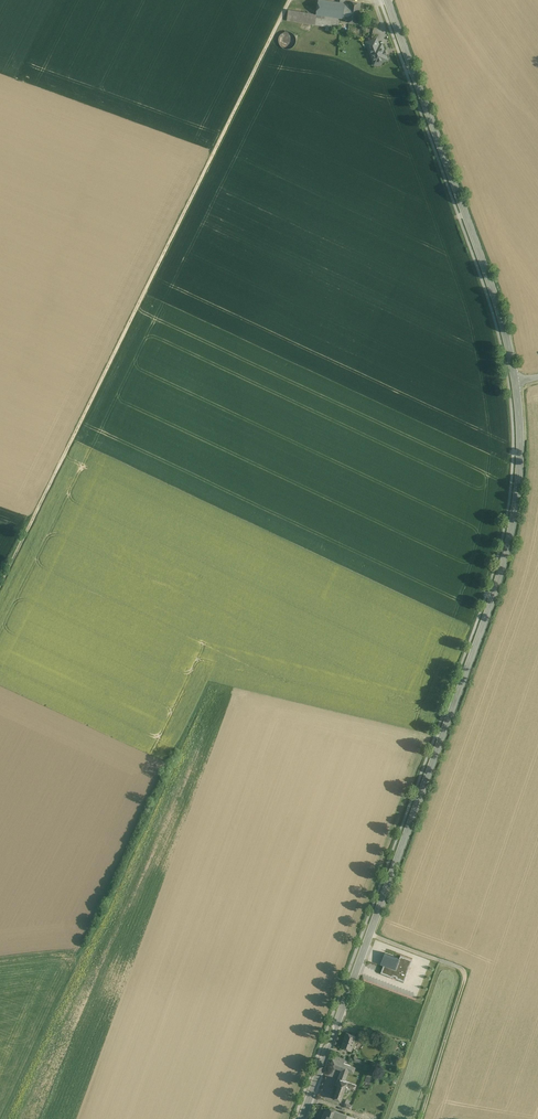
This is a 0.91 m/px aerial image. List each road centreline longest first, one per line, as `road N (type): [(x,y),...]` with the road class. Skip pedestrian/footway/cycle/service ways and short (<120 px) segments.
road 1 (tertiary): [(303,1118),(506,562),(520,456),(515,380)]
road 2 (unclassified): [(0,585),(290,0)]
road 3 (tertiary): [(515,380),(497,302),(387,0)]
road 4 (track): [(370,934),(460,968),(465,977),(422,1118)]

